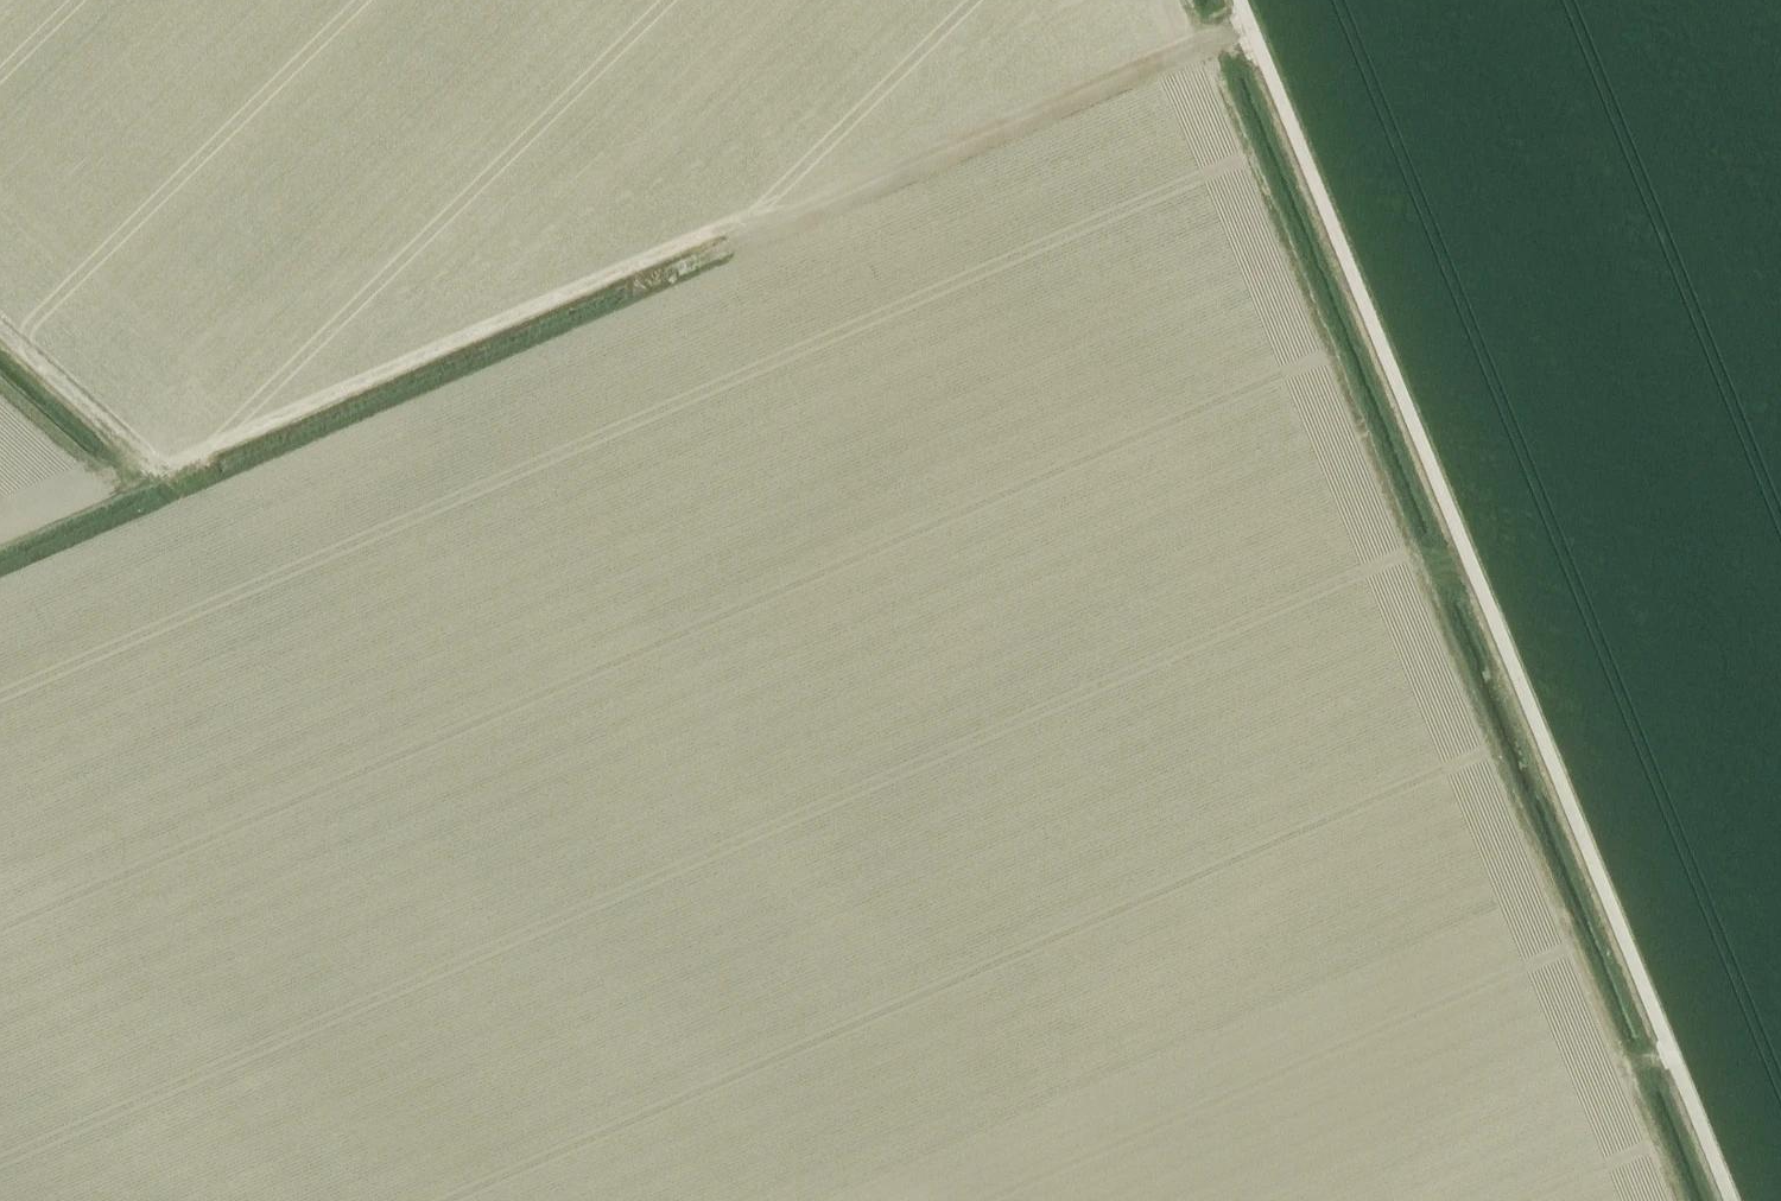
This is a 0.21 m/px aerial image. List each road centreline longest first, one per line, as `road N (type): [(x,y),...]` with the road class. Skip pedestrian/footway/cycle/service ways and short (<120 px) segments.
road 1 (track): [(1717,1200),(1623,974)]

